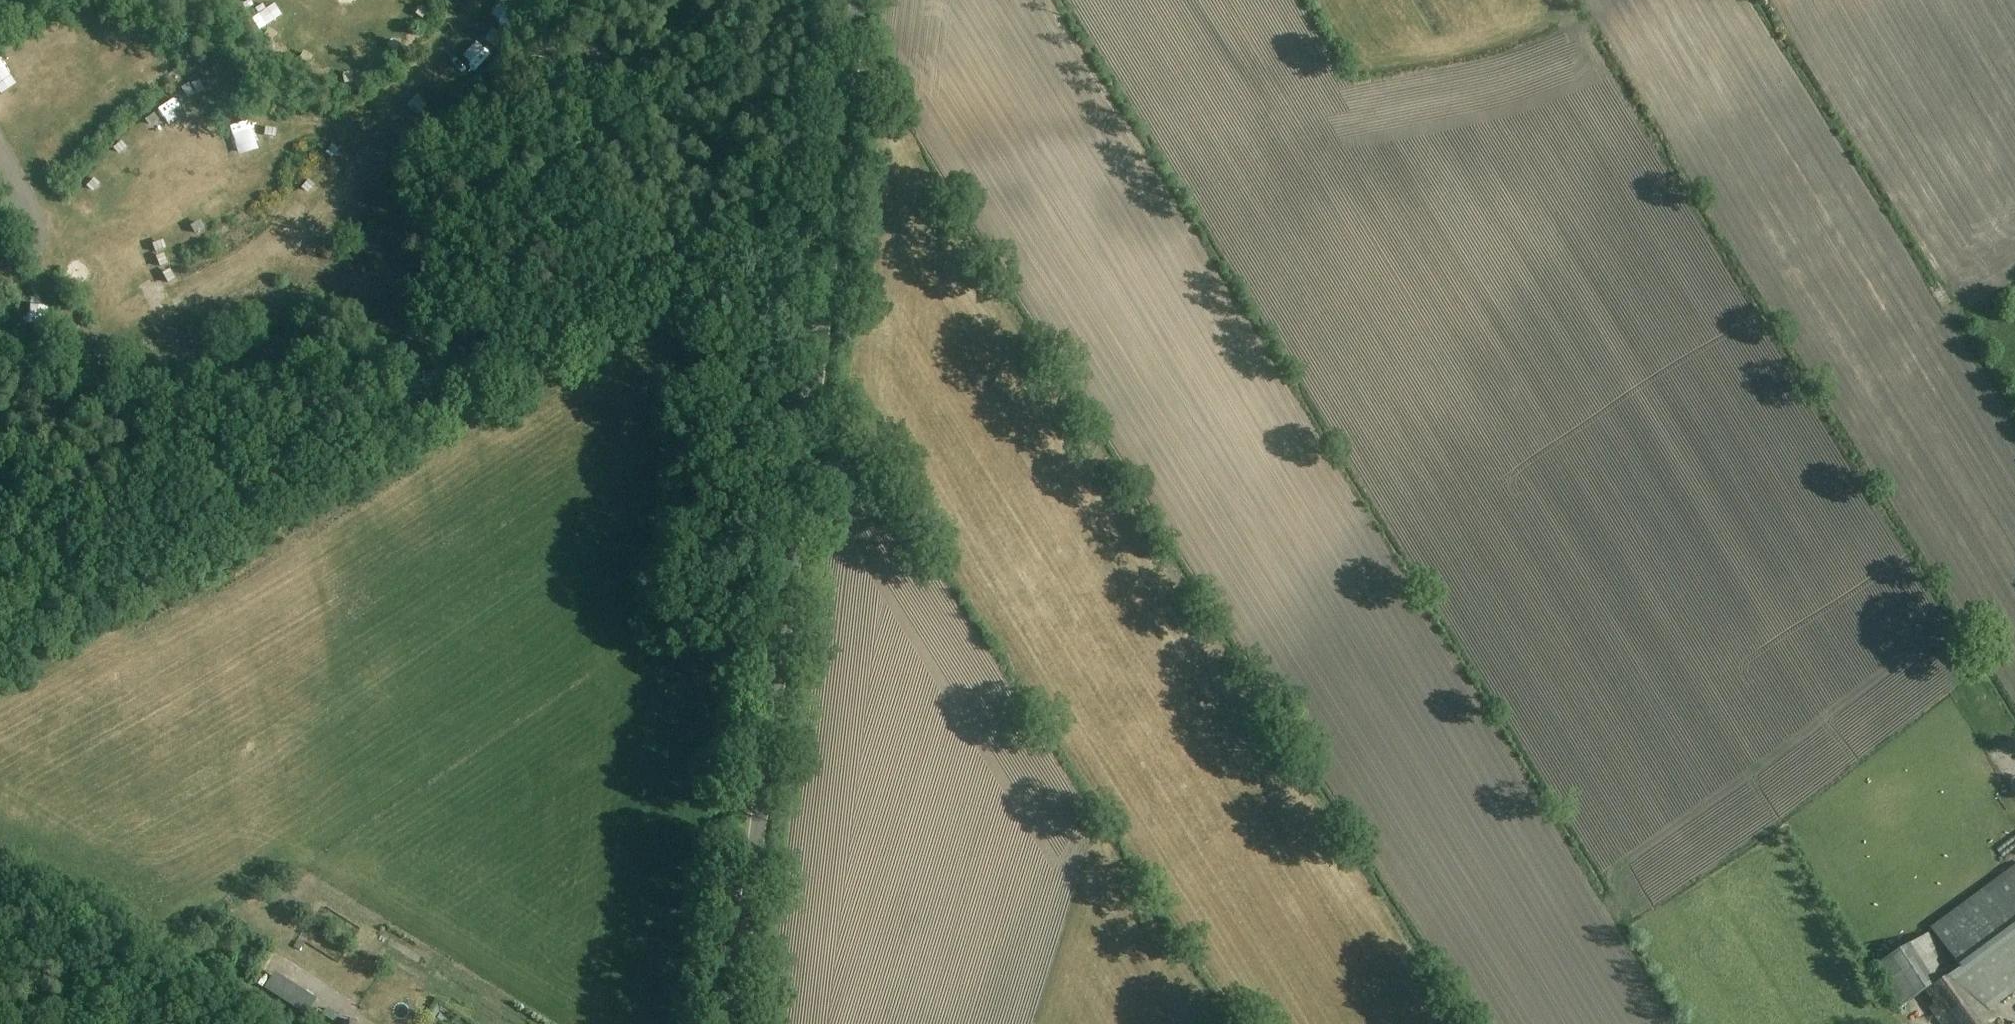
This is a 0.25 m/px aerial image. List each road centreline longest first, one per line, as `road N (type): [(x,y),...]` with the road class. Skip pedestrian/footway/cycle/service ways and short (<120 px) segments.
road 1 (unclassified): [(733,1023),(860,0)]

